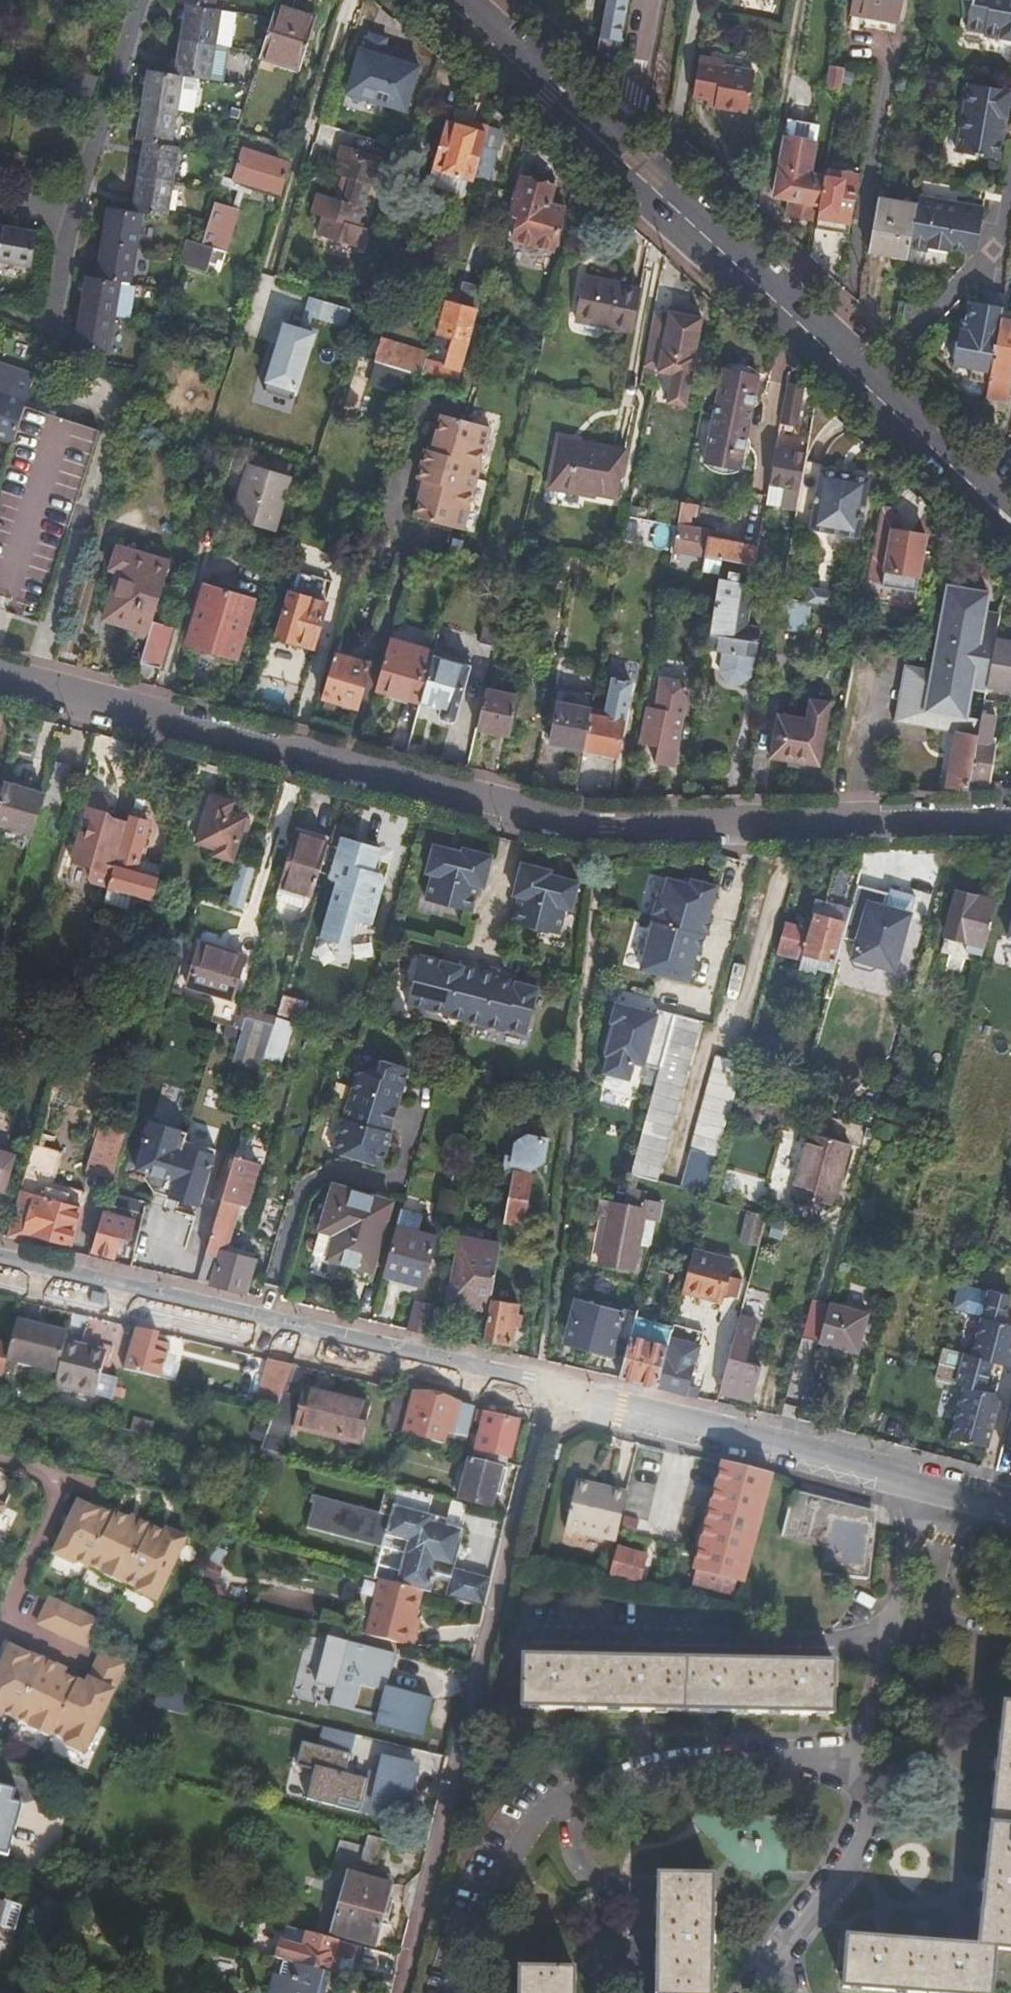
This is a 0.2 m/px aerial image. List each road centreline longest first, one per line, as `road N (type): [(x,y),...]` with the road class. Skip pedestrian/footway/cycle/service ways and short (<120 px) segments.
road 1 (residential): [(1010,814),(608,829),(0,676)]
road 2 (residential): [(400,1992),(544,1391)]
road 3 (residential): [(0,1270),(544,1391)]
road 4 (residential): [(863,1763),(644,1763),(529,1827),(473,1936),(470,1992)]
road 5 (residential): [(544,1391),(925,1485)]
road 6 (secondary): [(894,423),(613,157)]
road 7 (secondary): [(613,157),(435,0)]
road 8 (residential): [(67,218),(143,0)]
road 9 (residential): [(886,1768),(869,1831),(783,1940)]
road 10 (residential): [(0,1457),(57,1488),(14,1613)]
road 11 (secondary): [(894,423),(1010,545)]
road 12 (residential): [(642,0),(613,157)]
road 13 (residential): [(67,218),(43,372)]
road 14 (residential): [(896,1613),(863,1763)]
road 15 (residential): [(927,1621),(886,1768)]
road 16 (secondary): [(1010,513),(894,423)]
road 17 (residential): [(925,1485),(896,1613)]
road 18 (residential): [(927,1621),(962,1495)]

